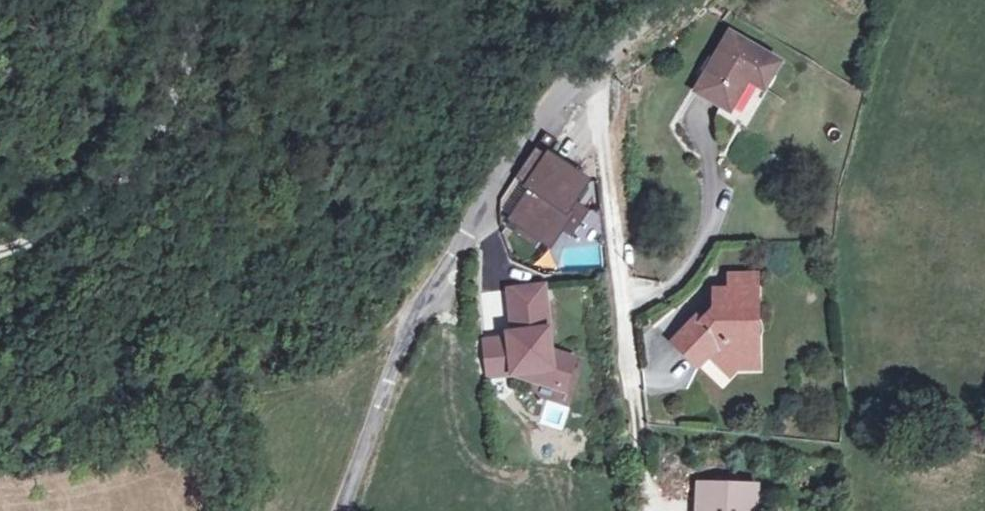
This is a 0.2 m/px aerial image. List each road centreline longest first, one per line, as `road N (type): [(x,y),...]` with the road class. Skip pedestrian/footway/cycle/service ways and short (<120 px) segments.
road 1 (unclassified): [(652,0),(567,86),(419,311),(345,510)]
road 2 (track): [(0,247),(48,231),(104,190),(161,125),(216,0)]

